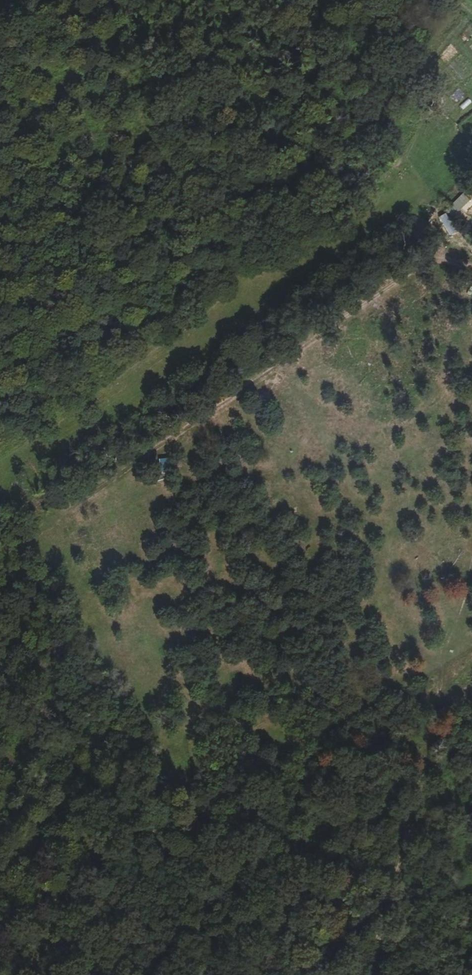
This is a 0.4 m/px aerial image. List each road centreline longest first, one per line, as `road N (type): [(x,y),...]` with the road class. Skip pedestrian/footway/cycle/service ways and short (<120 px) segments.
road 1 (track): [(471,553),(368,974)]

